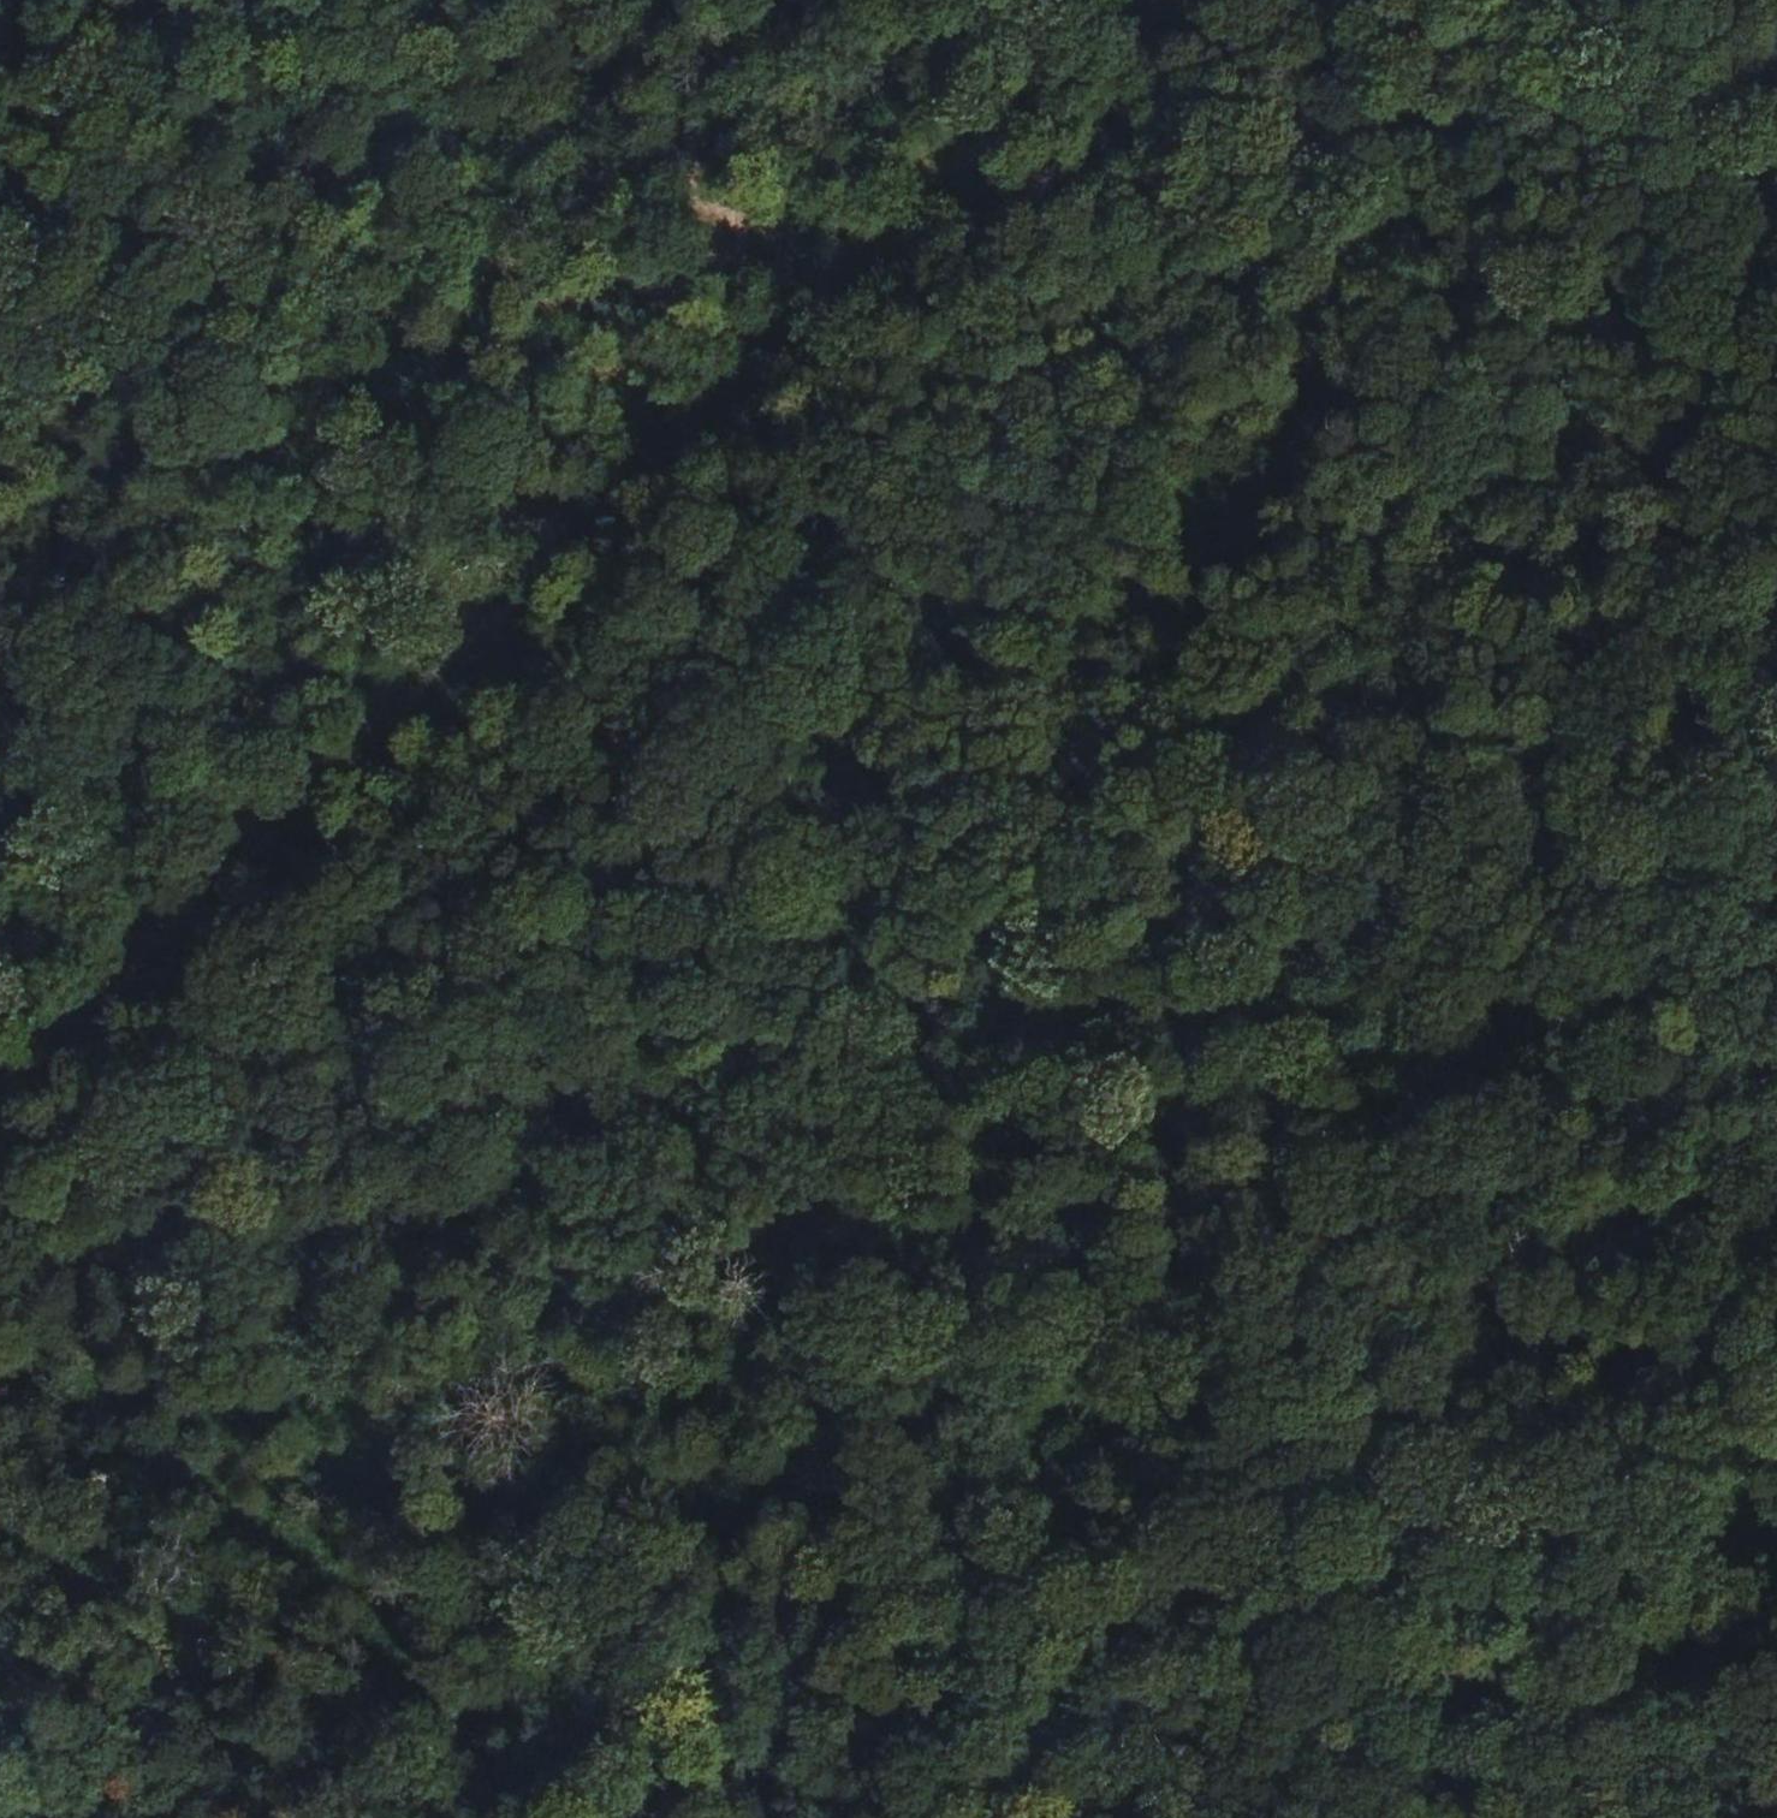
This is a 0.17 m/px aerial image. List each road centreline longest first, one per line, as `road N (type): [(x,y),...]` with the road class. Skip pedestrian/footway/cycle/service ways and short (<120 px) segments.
road 1 (track): [(1132,0),(0,913)]
road 2 (track): [(1776,578),(1234,0)]

